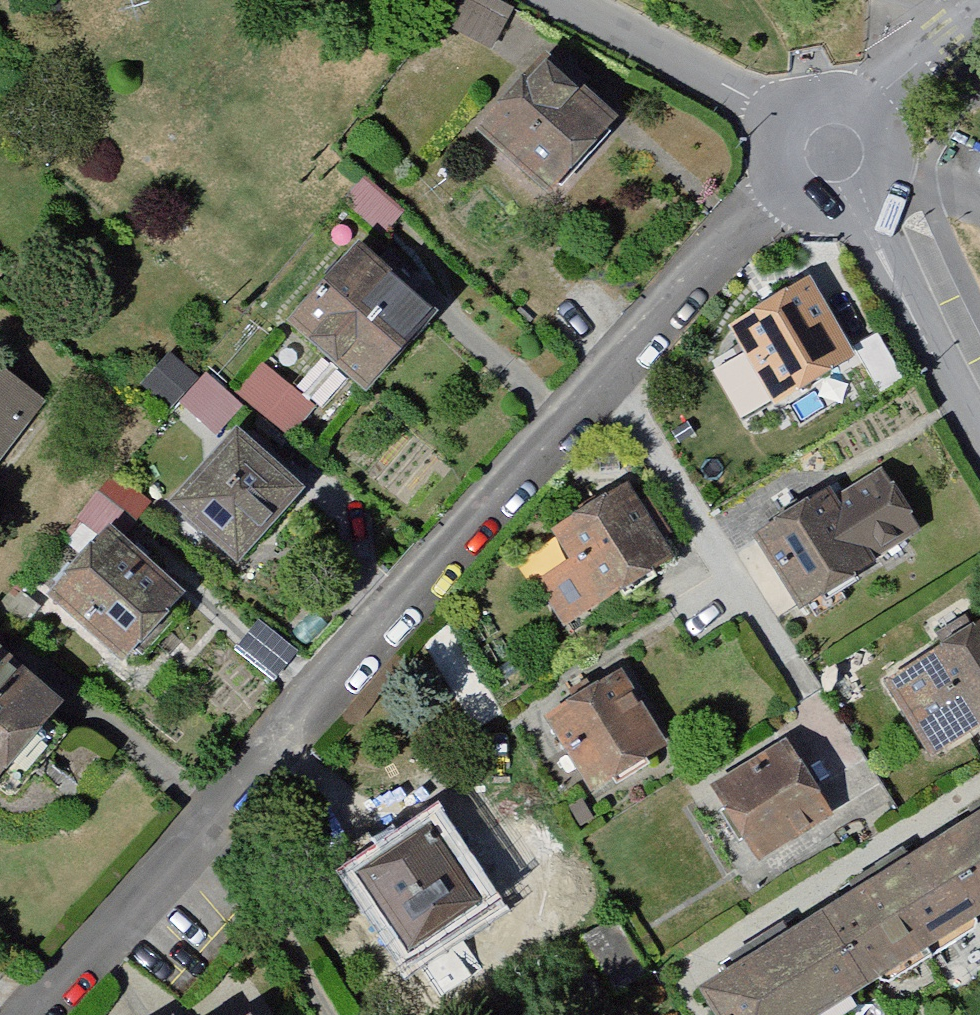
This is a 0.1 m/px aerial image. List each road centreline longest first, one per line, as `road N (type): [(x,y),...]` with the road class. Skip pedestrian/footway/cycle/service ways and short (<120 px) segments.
road 1 (residential): [(26,1014),(818,139)]
road 2 (residential): [(979,465),(818,139)]
road 3 (track): [(188,829),(305,1014)]

